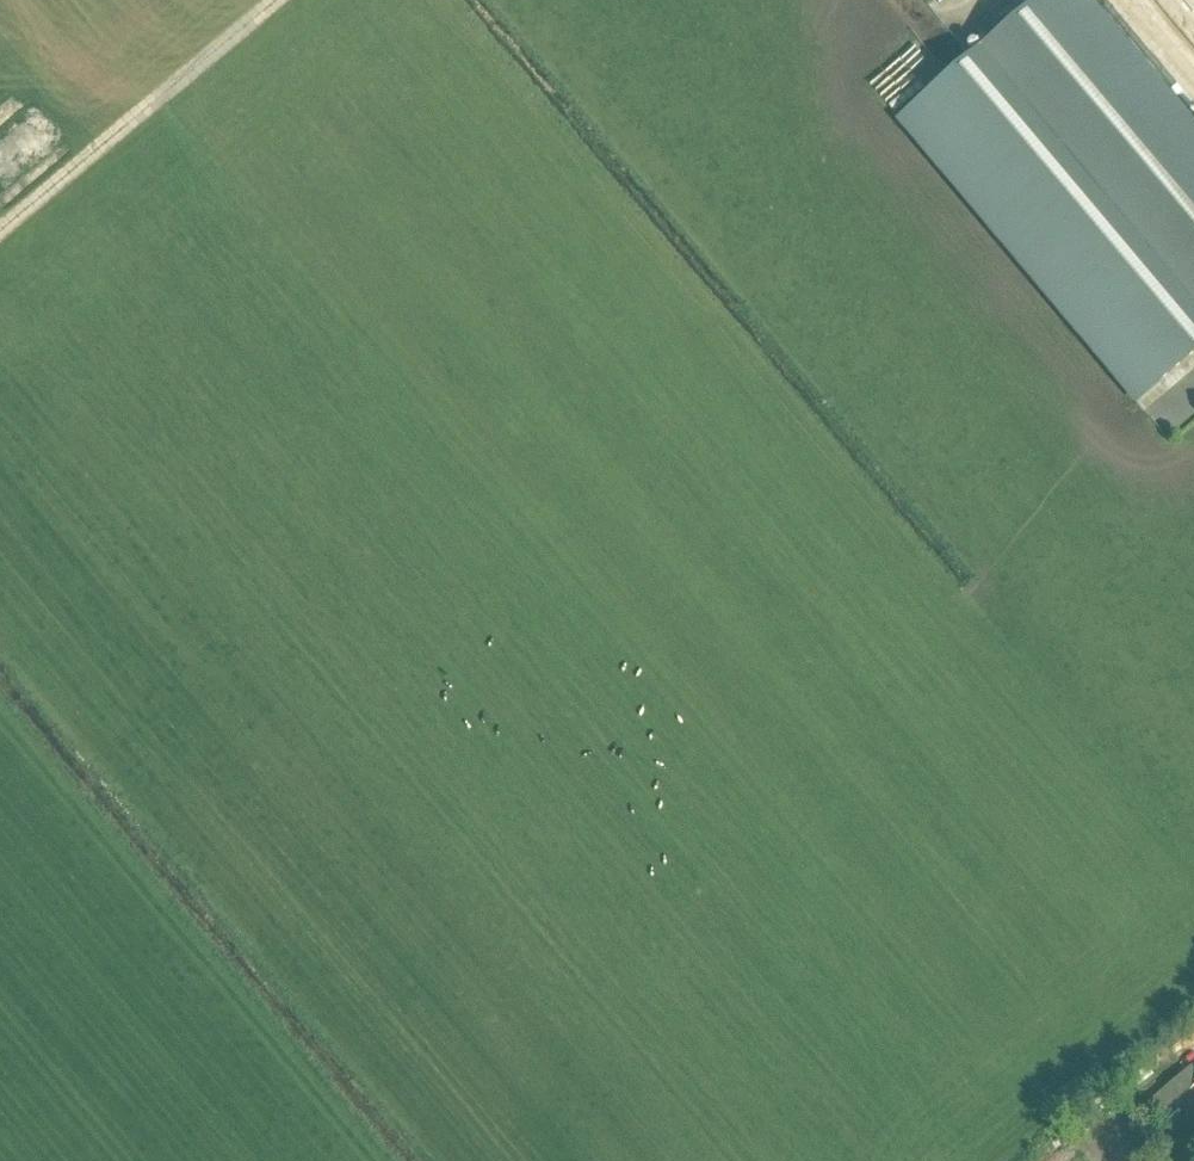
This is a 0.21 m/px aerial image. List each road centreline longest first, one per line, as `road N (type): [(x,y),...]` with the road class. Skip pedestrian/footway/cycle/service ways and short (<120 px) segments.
road 1 (track): [(280,0),(0,235)]
road 2 (track): [(1193,95),(1111,0)]

